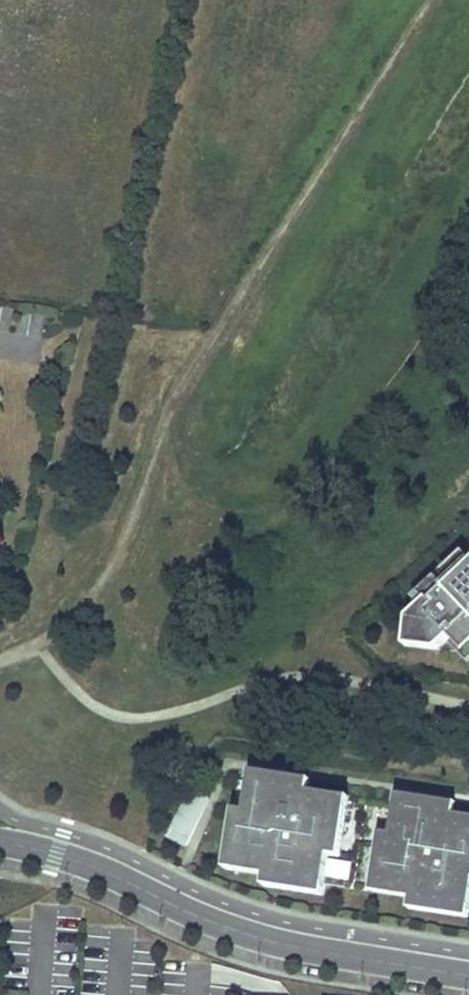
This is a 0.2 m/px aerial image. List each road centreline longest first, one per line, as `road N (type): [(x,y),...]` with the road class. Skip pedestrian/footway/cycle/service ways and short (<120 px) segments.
road 1 (residential): [(0,842),(90,866),(276,943),(468,976)]

